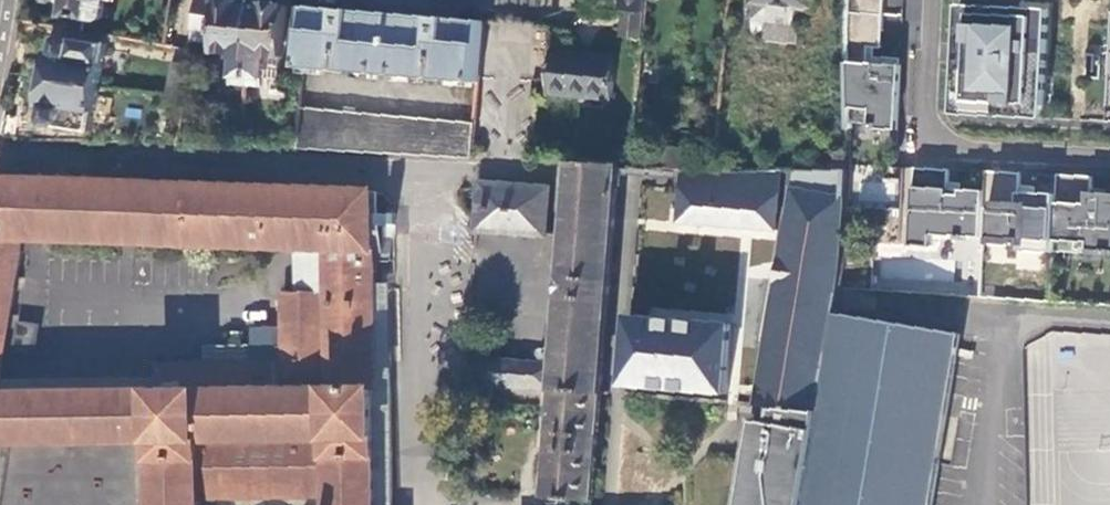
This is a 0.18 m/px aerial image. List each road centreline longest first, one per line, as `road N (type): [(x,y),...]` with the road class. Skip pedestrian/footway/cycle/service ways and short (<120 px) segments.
road 1 (residential): [(932,0),(926,100),(940,134),(974,150),(1109,155)]

